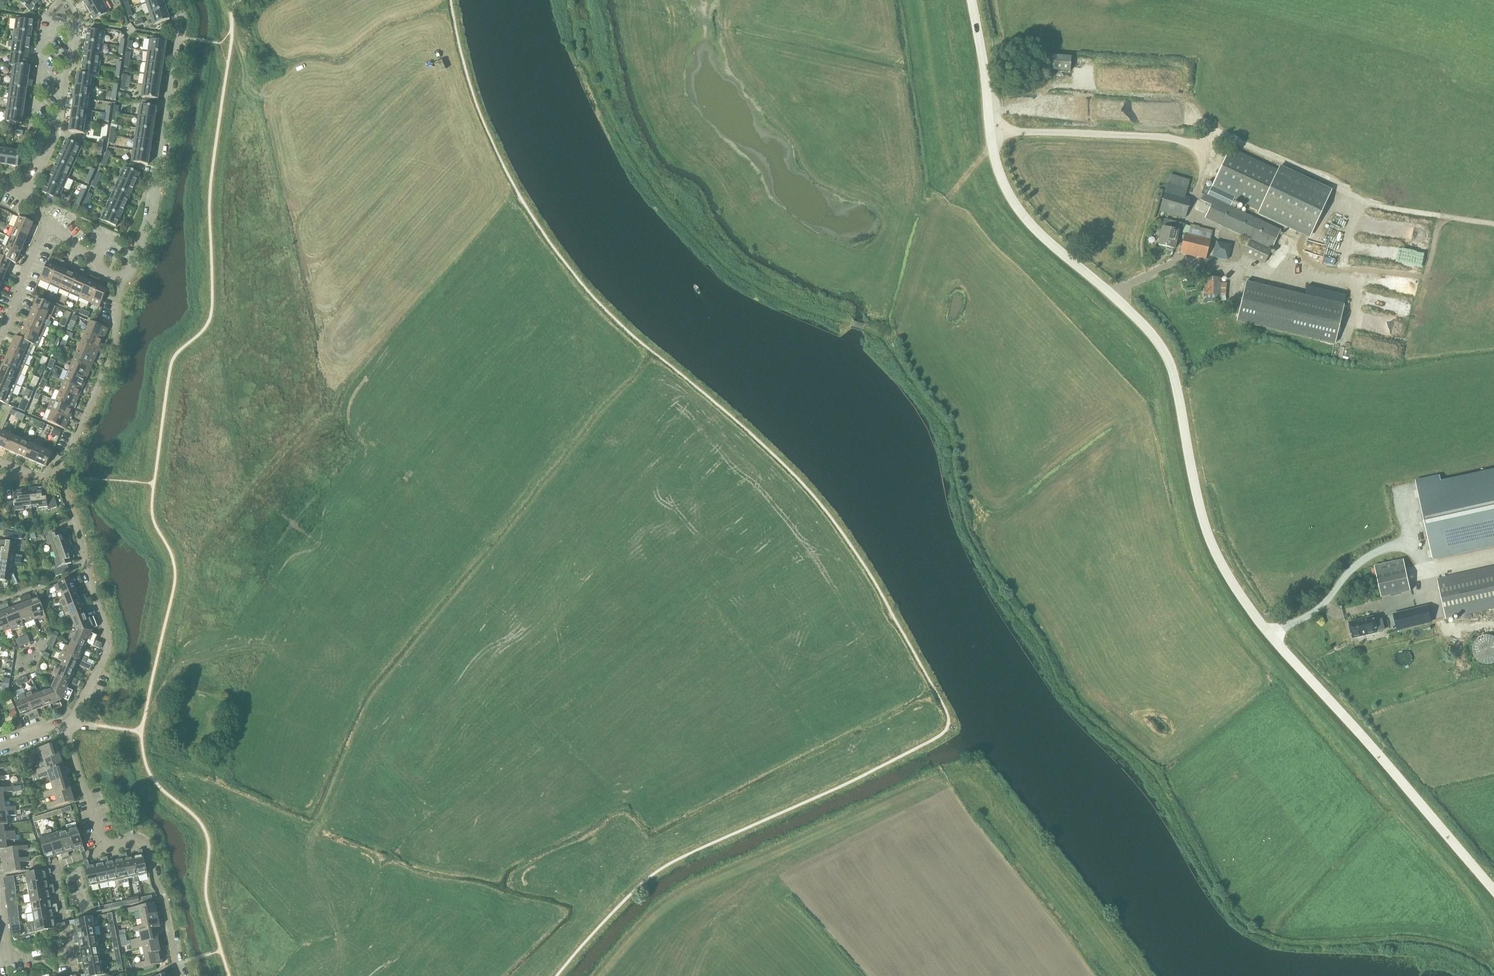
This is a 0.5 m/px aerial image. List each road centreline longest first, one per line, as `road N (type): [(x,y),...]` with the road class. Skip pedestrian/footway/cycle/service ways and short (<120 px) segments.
road 1 (unclassified): [(1493,891),(1231,580),(1204,521),(1167,355),(1127,308),(1035,229),(1005,185),(972,0)]
road 2 (residential): [(123,282),(151,224),(178,38),(173,0)]
road 3 (residential): [(38,168),(32,125),(45,26),(72,29),(56,132)]
road 4 (residential): [(71,725),(108,643),(60,478)]
road 5 (track): [(887,343),(899,330),(946,200),(993,150)]
road 6 (residential): [(60,478),(110,360),(123,282)]
road 7 (residential): [(183,975),(146,842),(106,850)]
road 8 (residential): [(77,975),(55,868),(106,850)]
road 9 (residential): [(106,850),(70,744),(71,725)]
road 10 (residential): [(0,336),(50,225)]

